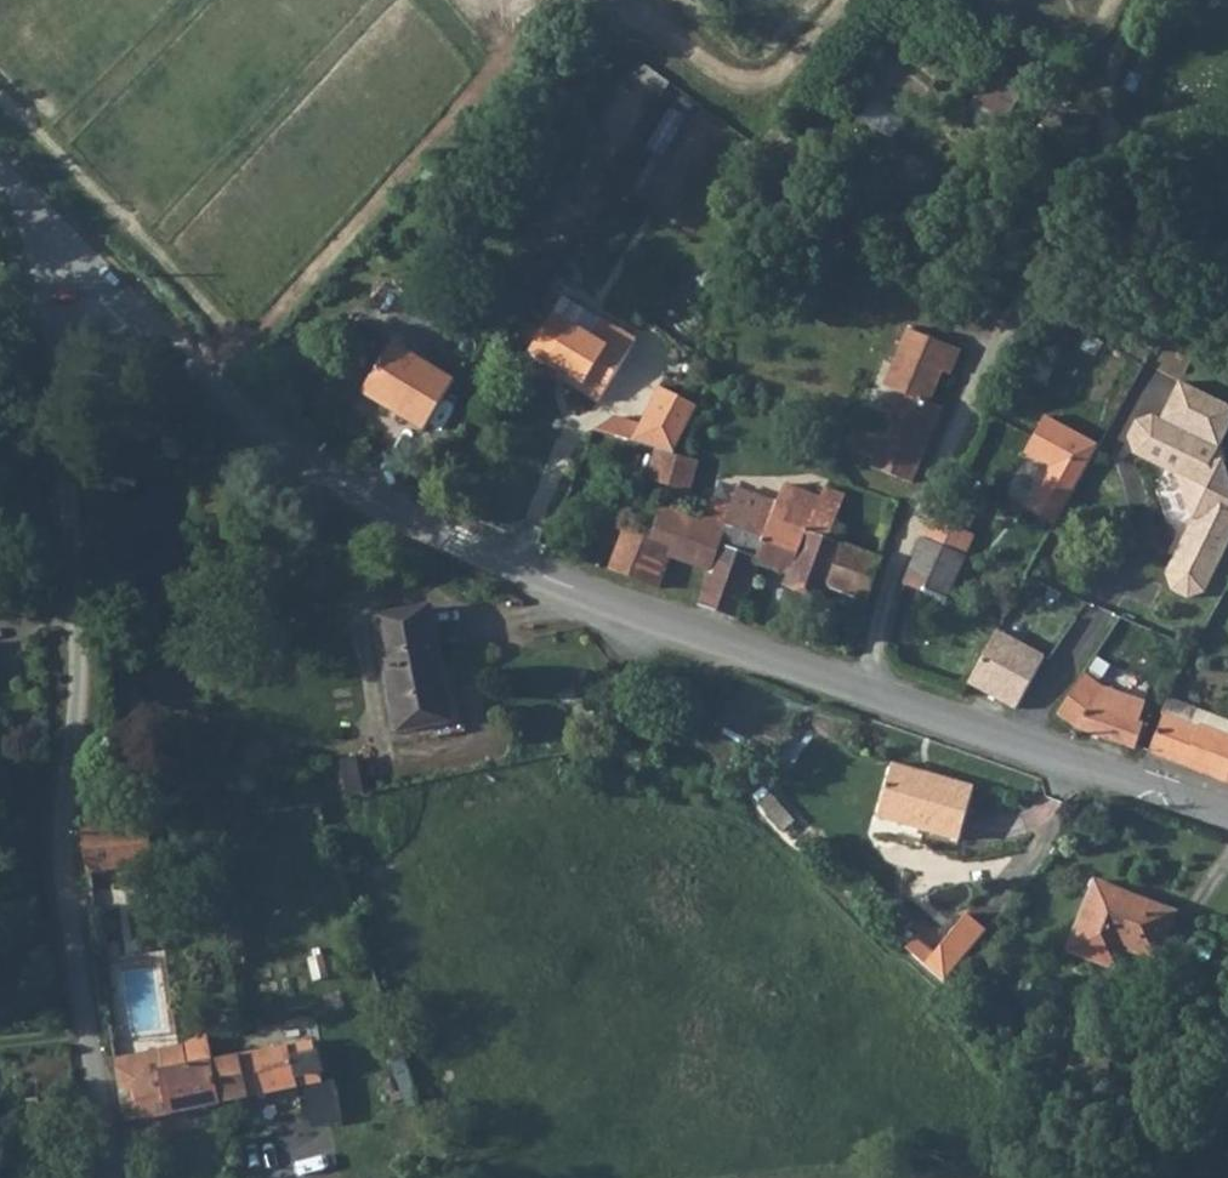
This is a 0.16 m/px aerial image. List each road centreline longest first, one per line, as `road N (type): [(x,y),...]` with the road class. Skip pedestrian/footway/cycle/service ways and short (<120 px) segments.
road 1 (residential): [(1227,813),(495,559),(396,517),(290,454),(0,180)]
road 2 (track): [(847,681),(915,510),(960,447),(1101,166),(1107,83),(1142,0)]
road 3 (track): [(1118,1177),(1137,1137),(1227,1011)]
road 4 (track): [(1104,134),(1144,134),(1227,177)]

